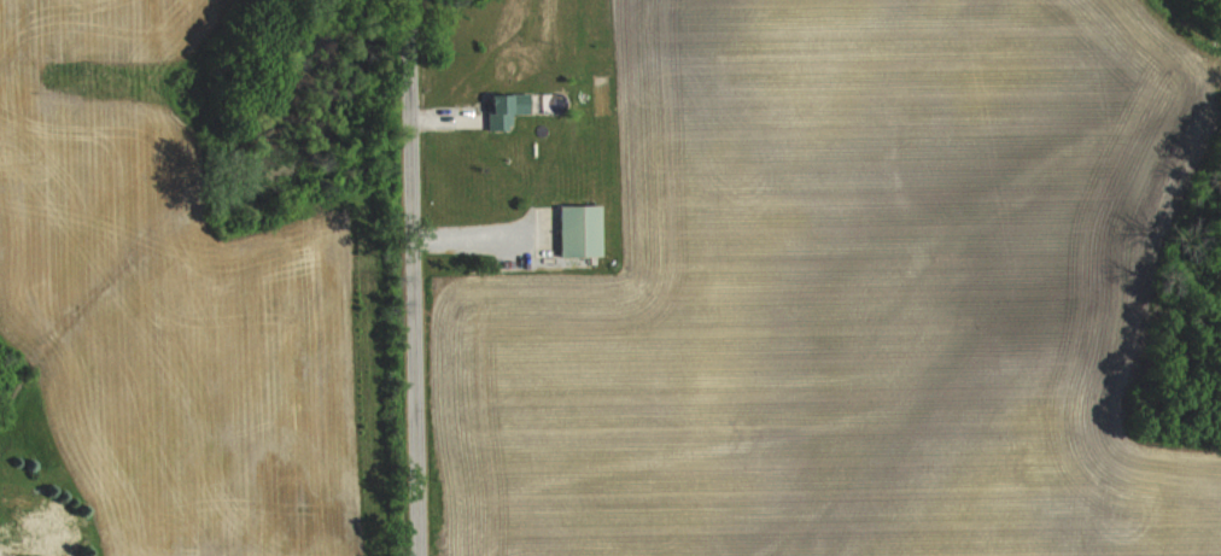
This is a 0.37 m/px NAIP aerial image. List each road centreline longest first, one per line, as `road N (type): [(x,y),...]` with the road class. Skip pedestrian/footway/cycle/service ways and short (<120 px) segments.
road 1 (residential): [(416,555),(407,0)]

